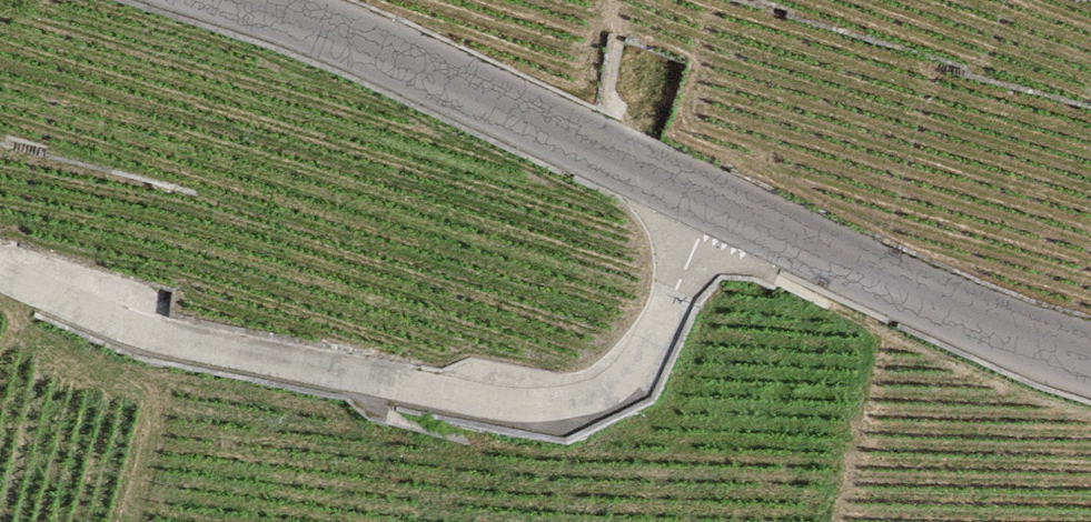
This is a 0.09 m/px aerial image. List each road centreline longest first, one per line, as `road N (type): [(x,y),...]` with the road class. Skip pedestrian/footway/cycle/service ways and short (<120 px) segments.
road 1 (secondary): [(258,0),(351,33),(967,314),(1090,358)]
road 2 (track): [(0,274),(168,340),(474,399),(548,405),(606,392),(632,368),(721,200)]

